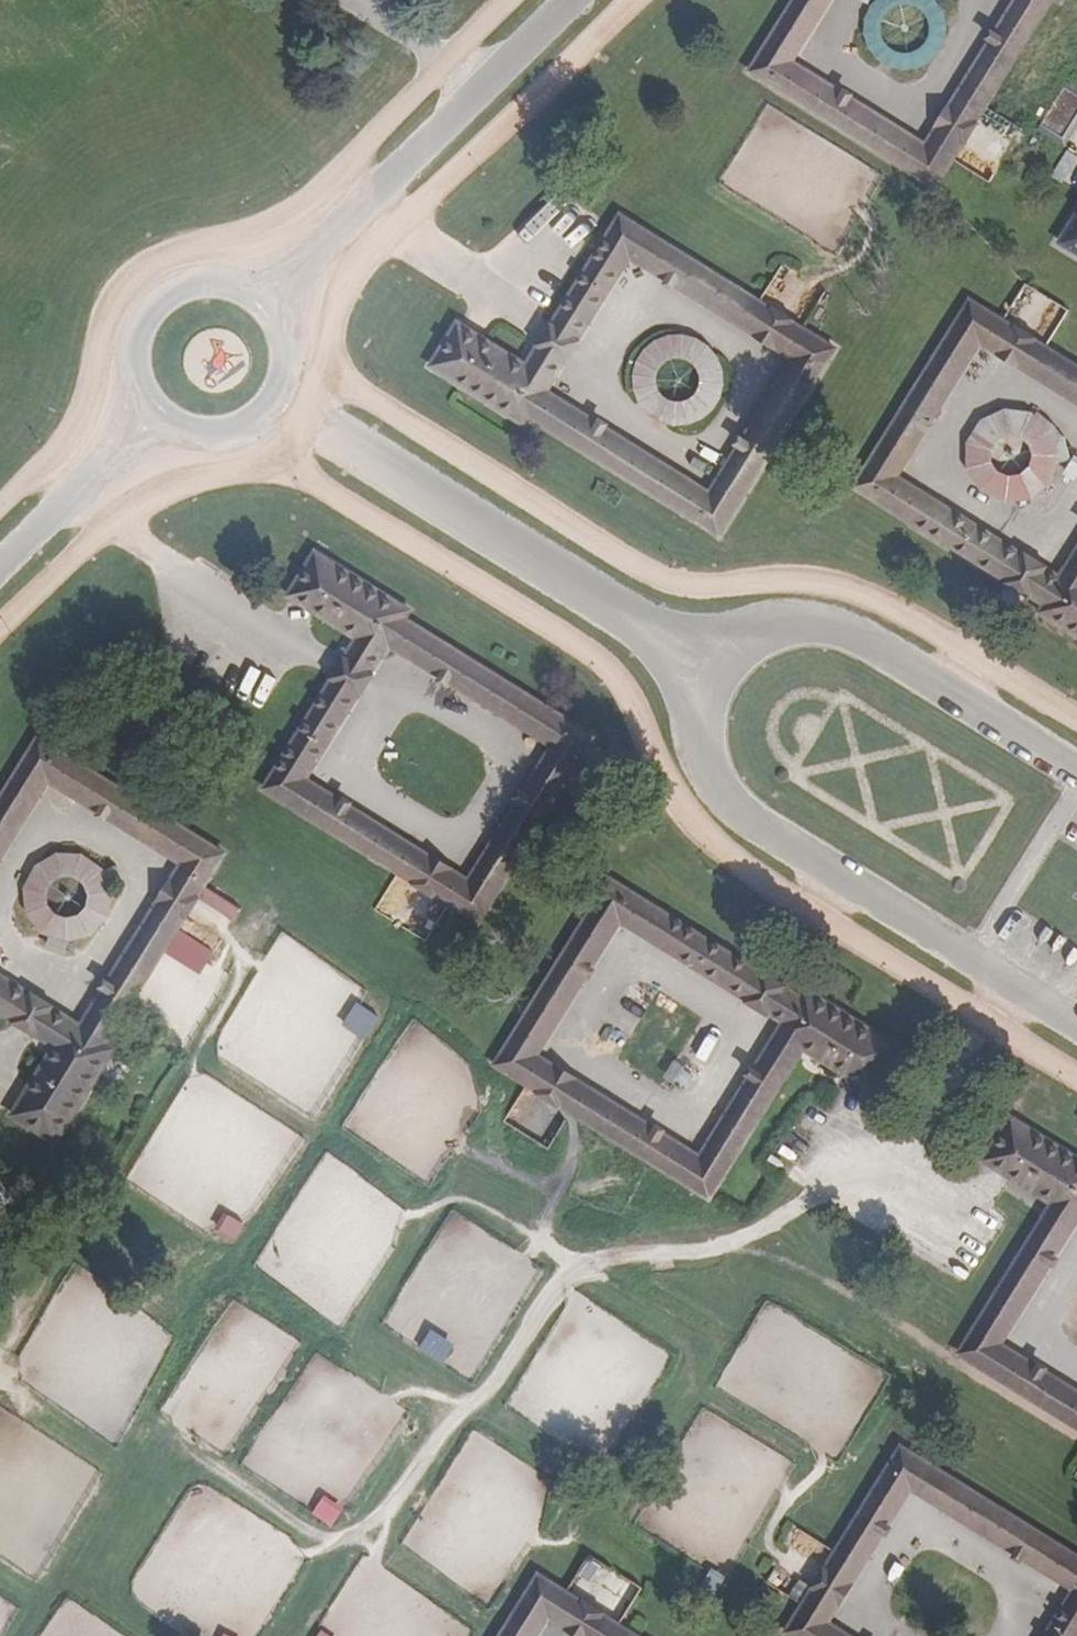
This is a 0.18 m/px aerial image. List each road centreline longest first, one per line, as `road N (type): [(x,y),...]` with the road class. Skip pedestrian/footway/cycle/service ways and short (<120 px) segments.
road 1 (track): [(269,259),(203,265),(162,282),(123,313),(102,348),(99,386),(83,415),(0,505)]

